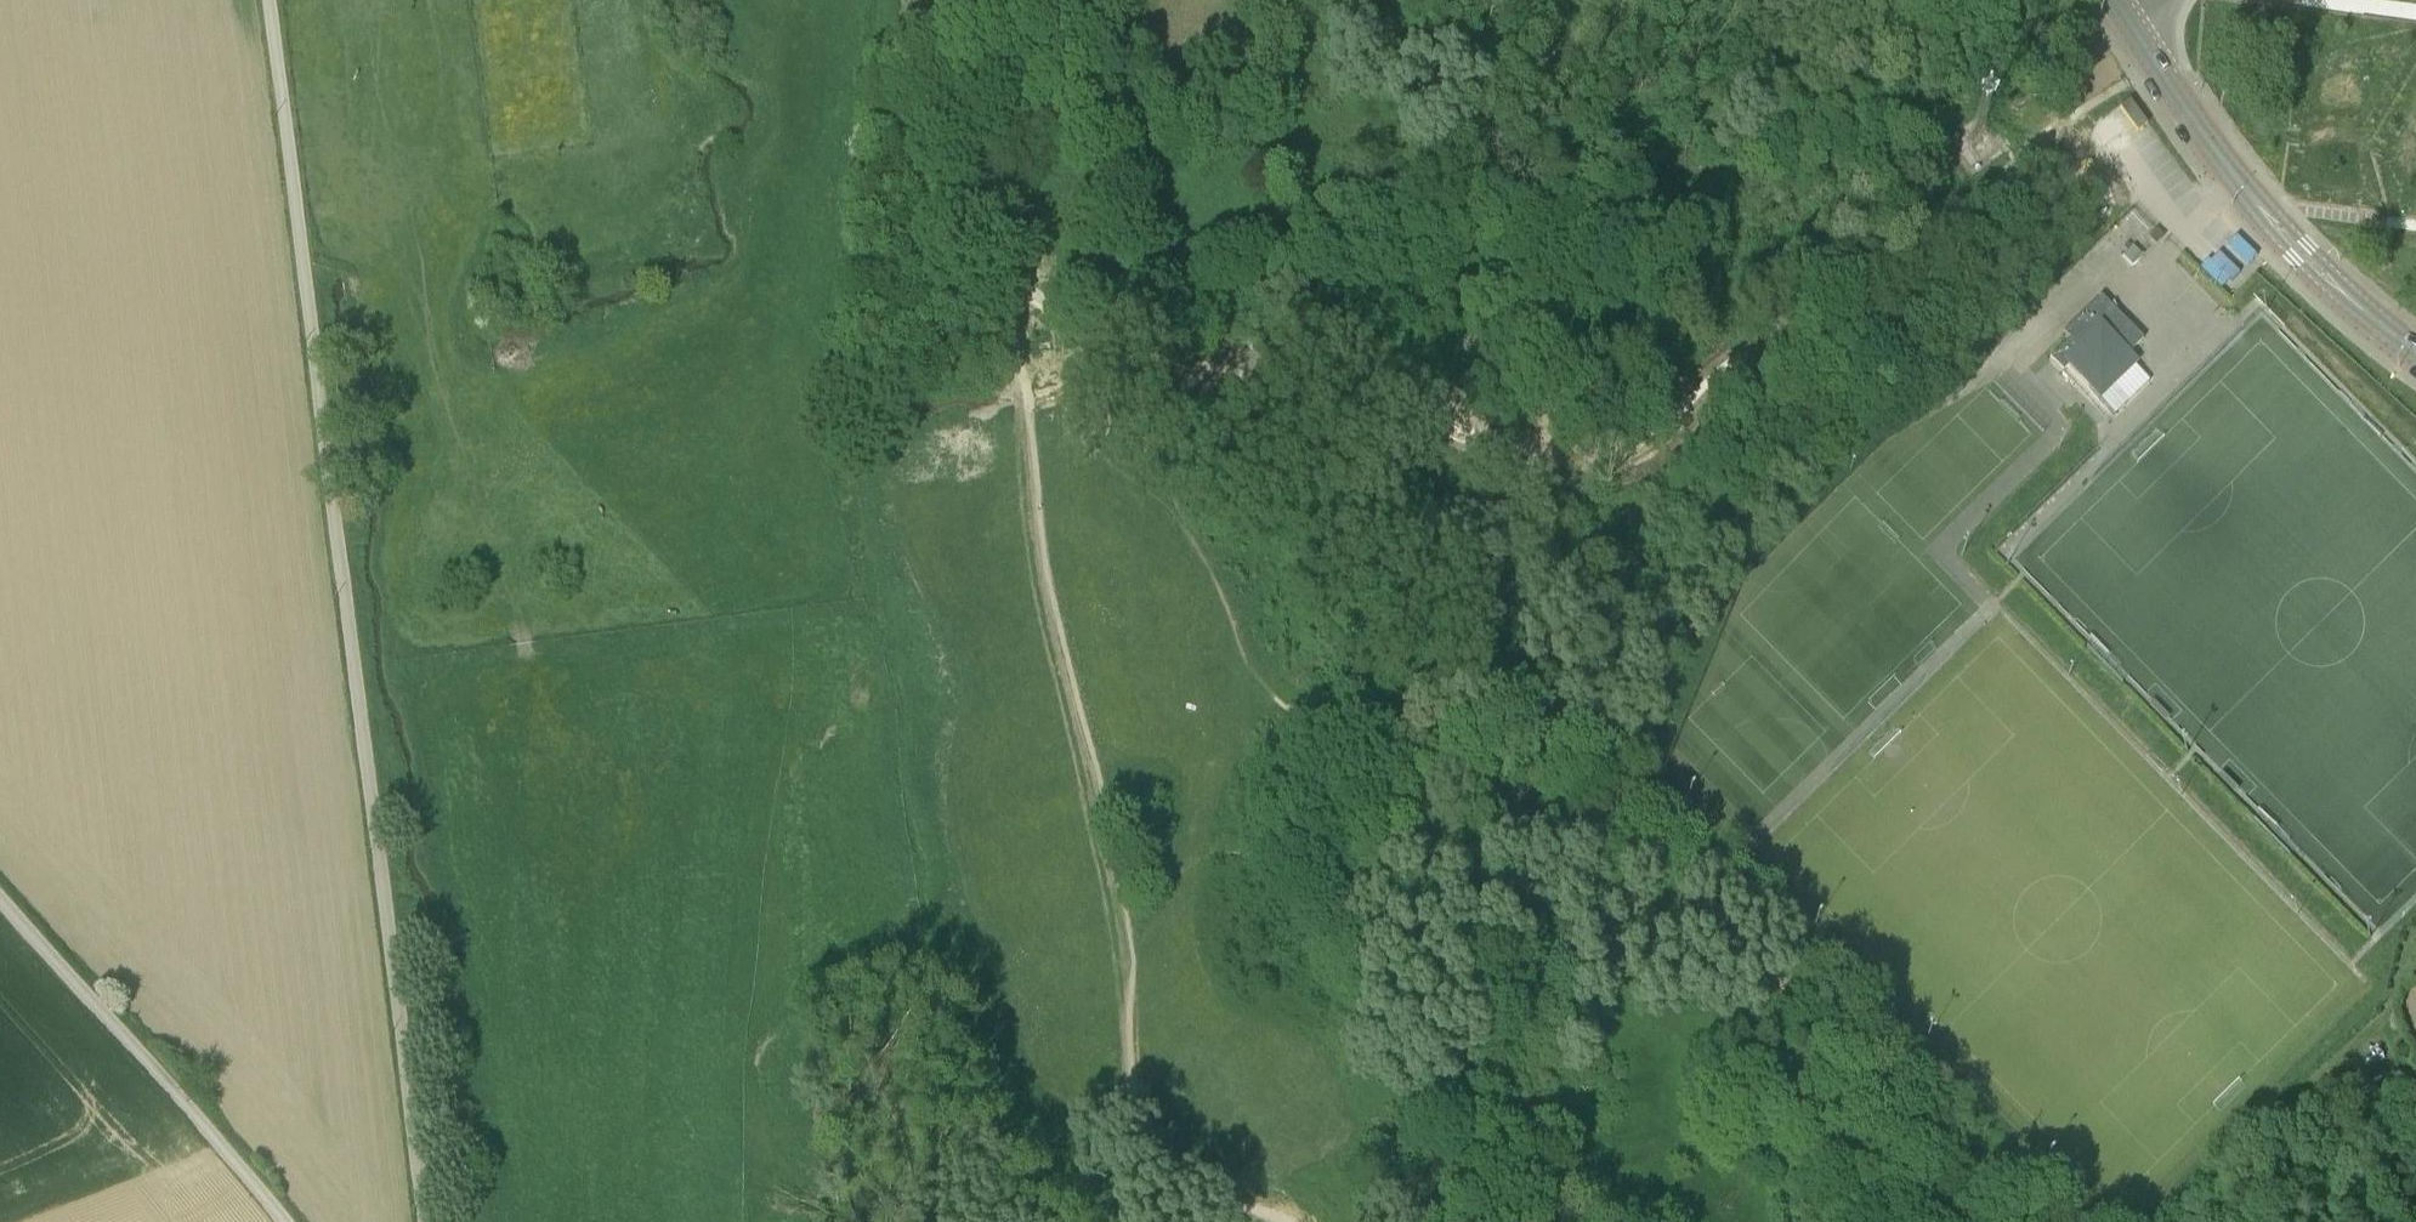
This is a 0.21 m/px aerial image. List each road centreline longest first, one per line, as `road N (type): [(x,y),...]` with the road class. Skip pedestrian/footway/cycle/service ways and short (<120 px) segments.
road 1 (tertiary): [(2415,350),(2353,301),(2258,204),(2119,7)]
road 2 (track): [(0,905),(280,1221)]

